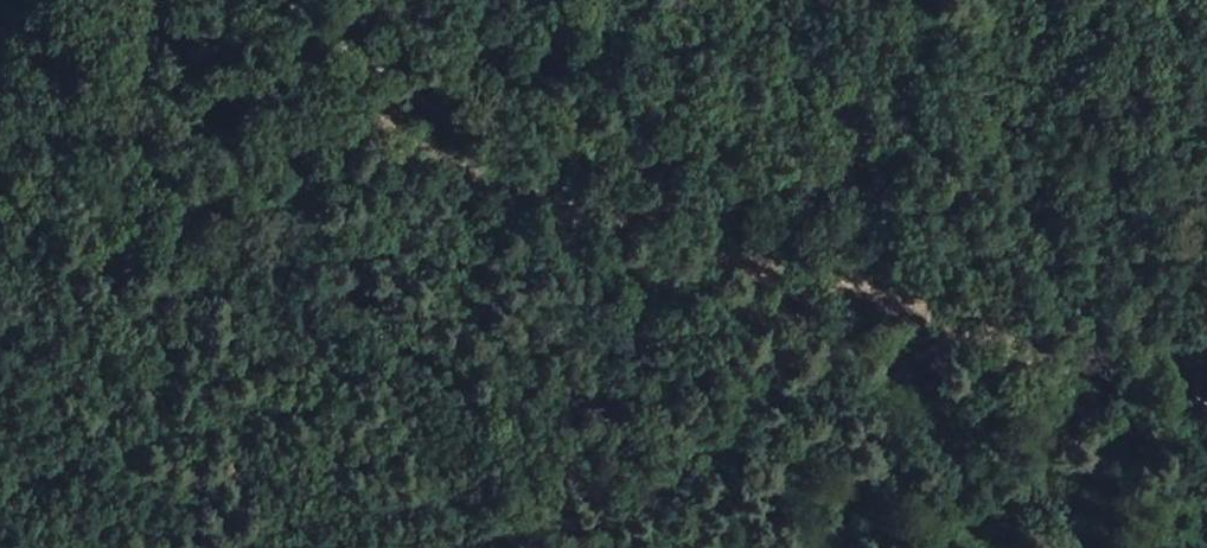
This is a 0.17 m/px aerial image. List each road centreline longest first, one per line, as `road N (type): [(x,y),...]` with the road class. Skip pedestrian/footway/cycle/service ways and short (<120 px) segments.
road 1 (track): [(383,49),(155,66),(134,74),(125,97),(142,116),(294,108),(404,121),(530,197),(662,247),(760,261),(1033,371)]
road 2 (track): [(1206,384),(943,254),(721,198),(491,107),(290,0)]
road 3 (track): [(147,547),(0,394)]
road 4 (track): [(0,109),(134,74)]

